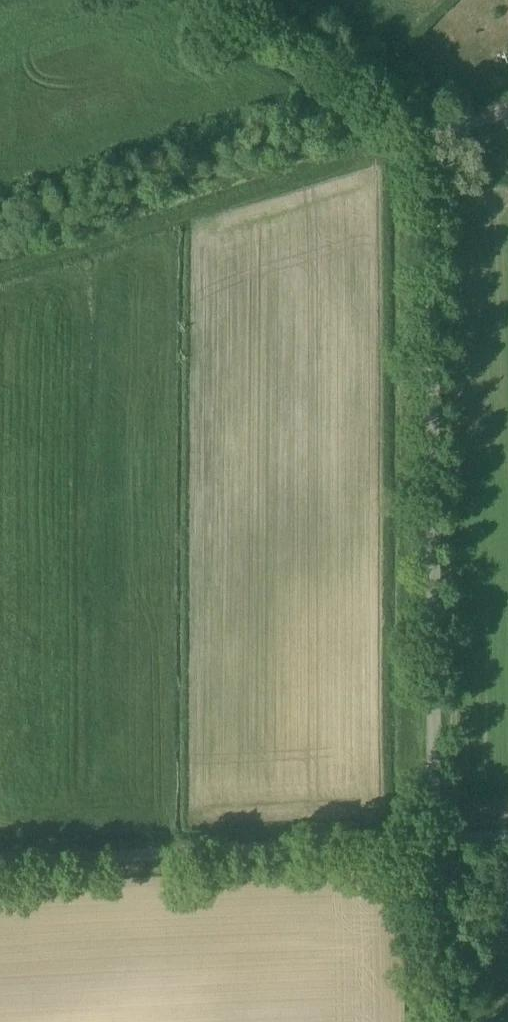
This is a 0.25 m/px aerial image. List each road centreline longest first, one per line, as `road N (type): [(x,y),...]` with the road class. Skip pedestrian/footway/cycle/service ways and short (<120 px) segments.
road 1 (unclassified): [(427,839),(429,130)]
road 2 (unclassified): [(0,859),(427,839)]
road 3 (unclassified): [(429,130),(416,112),(247,0)]
road 4 (unclassified): [(433,1021),(427,839)]

